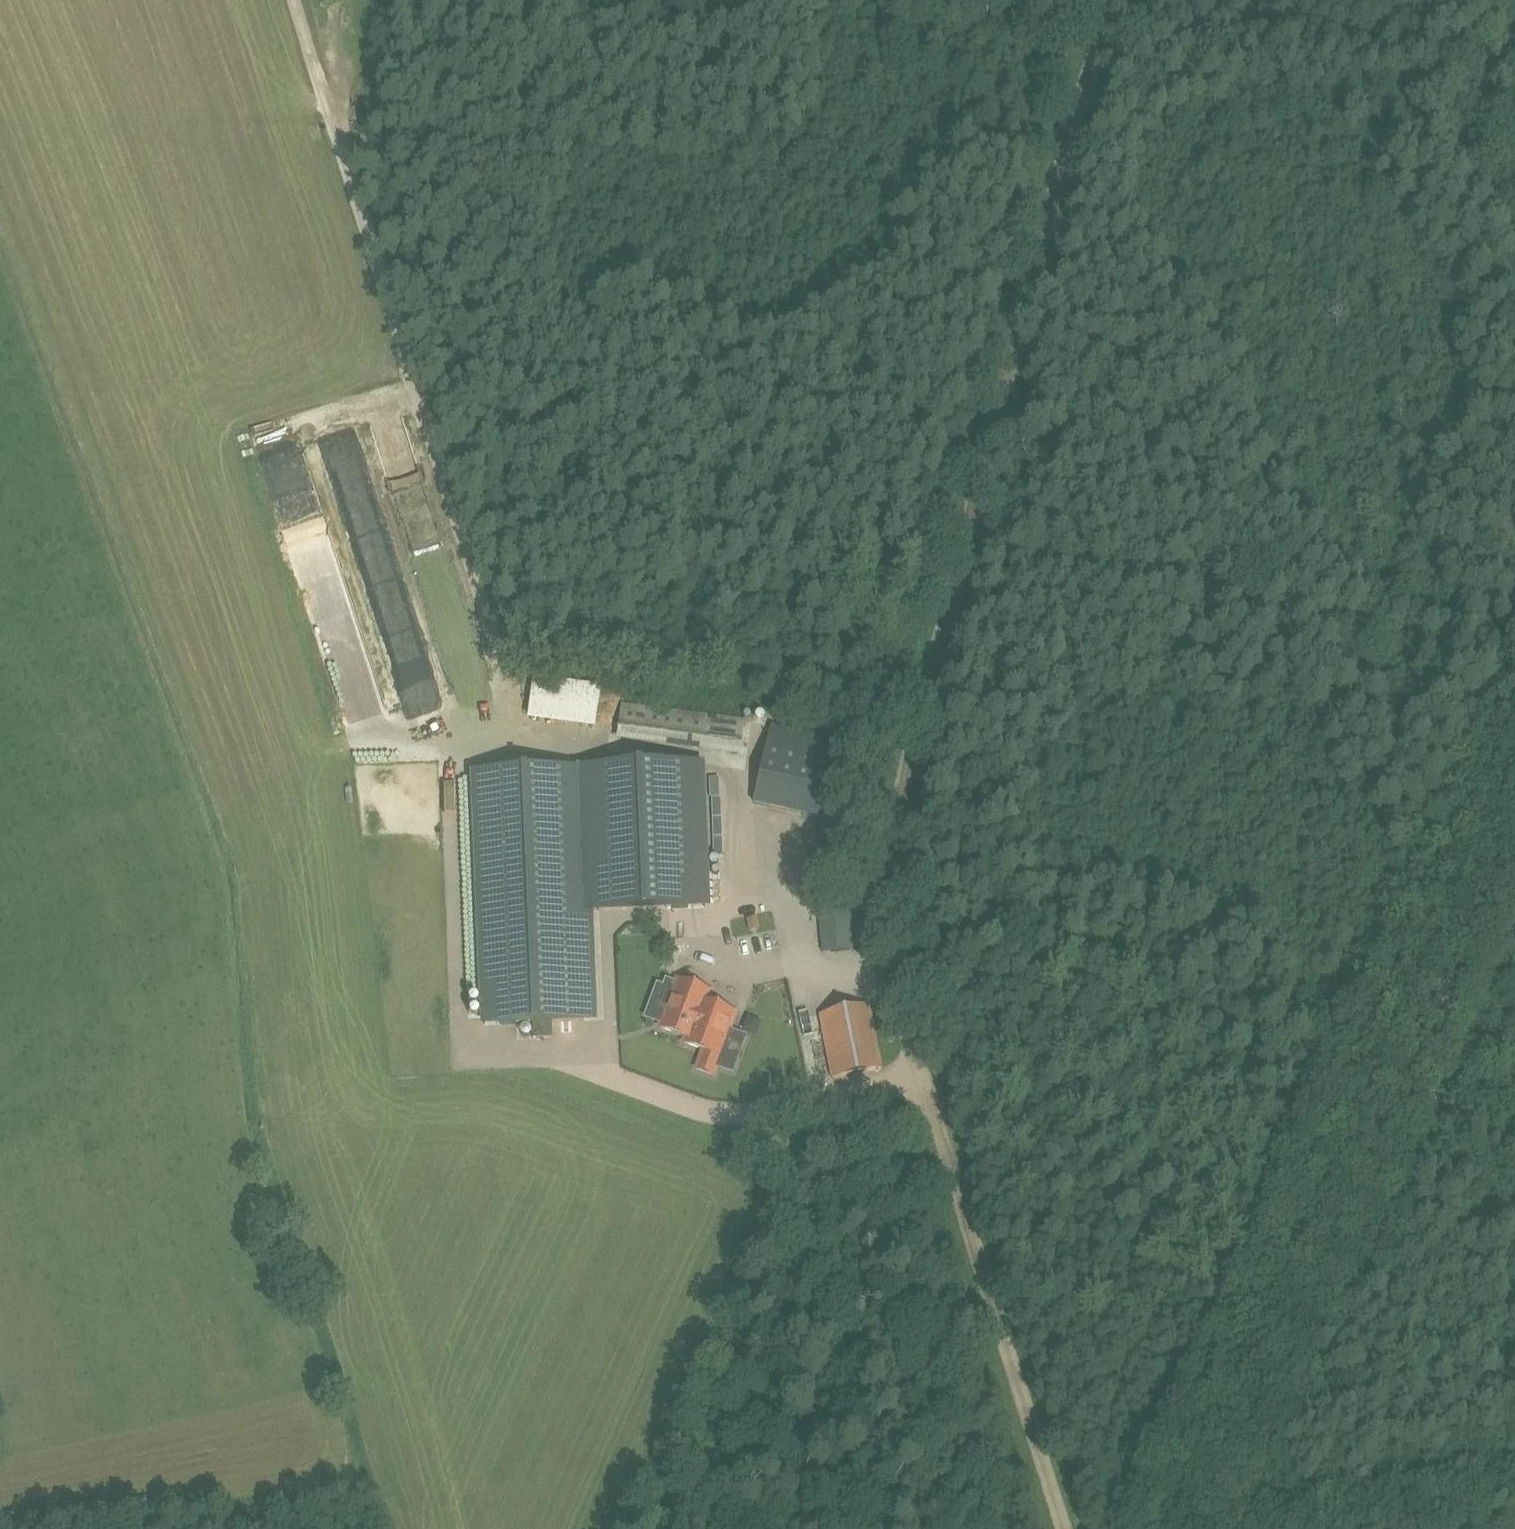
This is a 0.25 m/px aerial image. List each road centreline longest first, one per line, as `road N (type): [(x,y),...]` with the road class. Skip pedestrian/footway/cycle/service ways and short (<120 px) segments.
road 1 (unclassified): [(1061,1528),(883,952),(895,872),(1090,91),(1106,0)]
road 2 (track): [(1140,1528),(1514,719)]
road 3 (track): [(295,0),(513,688),(514,746)]

